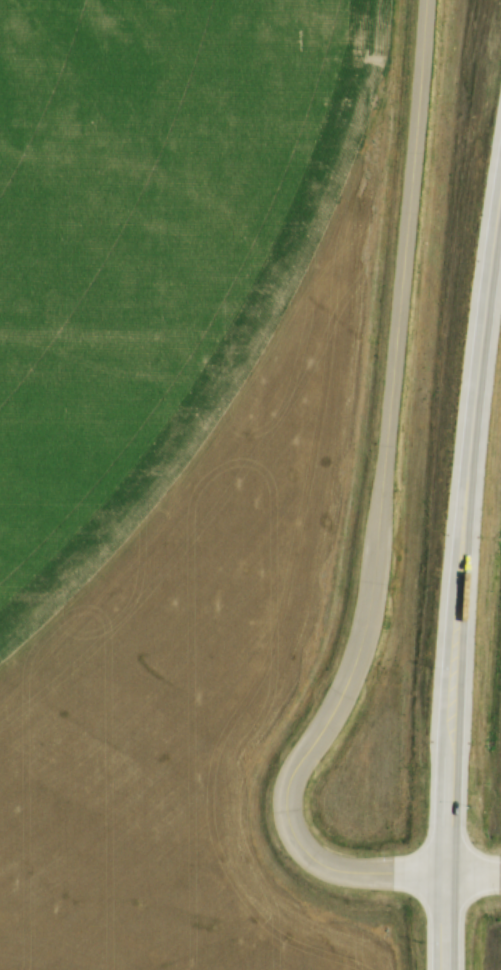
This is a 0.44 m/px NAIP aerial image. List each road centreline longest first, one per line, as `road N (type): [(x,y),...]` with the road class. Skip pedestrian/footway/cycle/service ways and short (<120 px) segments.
road 1 (residential): [(444,871),(370,871),(318,860),(303,849),(288,807),(300,760),(349,678),(373,582),(422,0)]
road 2 (secondary): [(444,871),(460,529),(500,185)]

